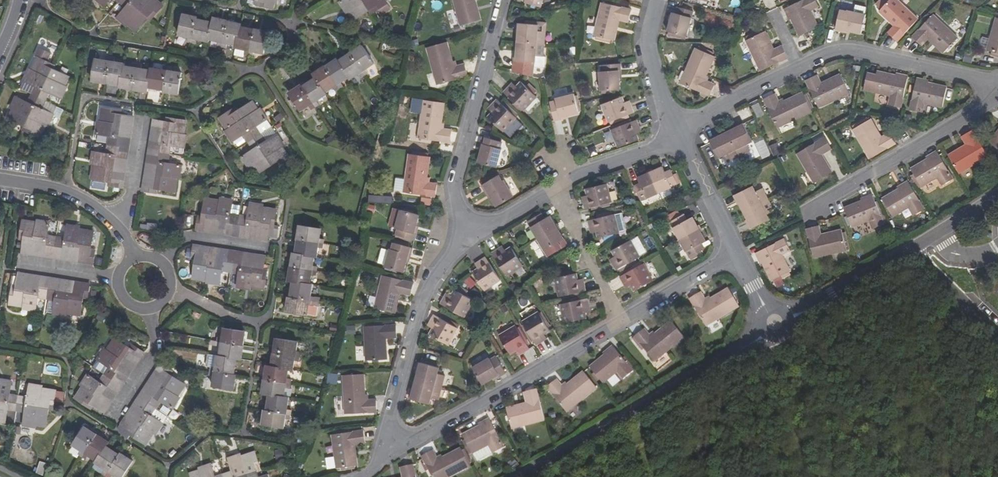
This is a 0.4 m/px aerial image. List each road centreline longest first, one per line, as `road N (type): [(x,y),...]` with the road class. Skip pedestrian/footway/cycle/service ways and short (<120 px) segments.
road 1 (residential): [(738,251),(395,454)]
road 2 (residential): [(678,133),(829,54),(997,83)]
road 3 (residential): [(514,476),(773,325)]
road 4 (residential): [(773,325),(997,189)]
road 5 (residential): [(997,92),(968,119),(802,218)]
road 6 (residential): [(395,454),(388,425),(416,322),(456,252)]
road 7 (residential): [(460,210),(458,169),(504,0)]
road 8 (residential): [(499,221),(577,175),(678,133)]
road 9 (residential): [(0,180),(69,195),(101,218),(134,258)]
road 10 (residential): [(678,133),(649,48),(658,0)]
road 11 (residential): [(738,251),(678,133)]

